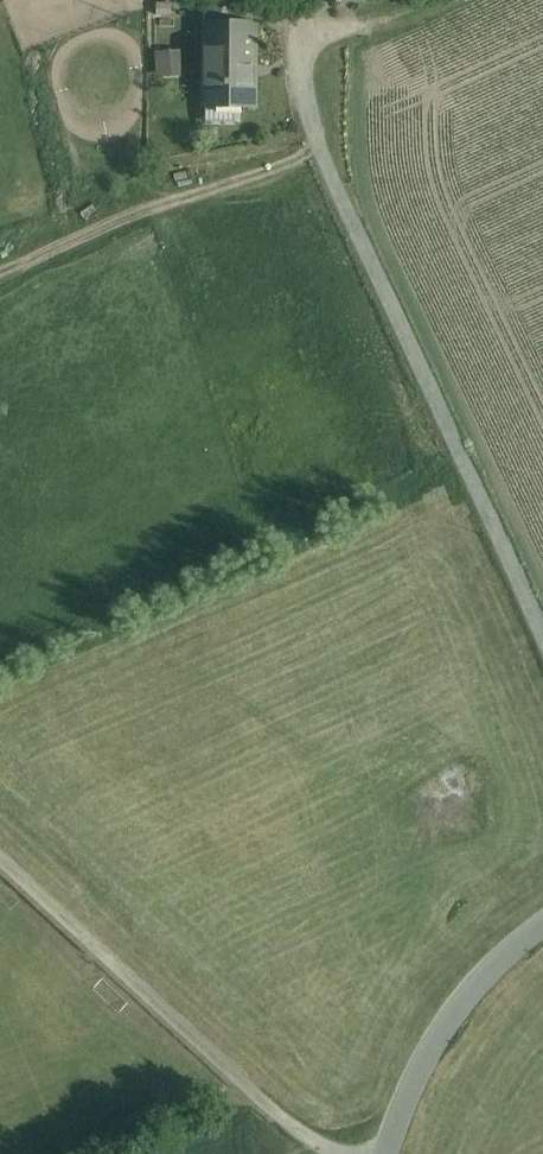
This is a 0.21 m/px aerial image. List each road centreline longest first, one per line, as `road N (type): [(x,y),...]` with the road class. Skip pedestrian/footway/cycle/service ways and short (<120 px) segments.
road 1 (track): [(0,862),(293,1133),(332,1153)]
road 2 (unclassified): [(542,919),(447,1021),(379,1153)]

